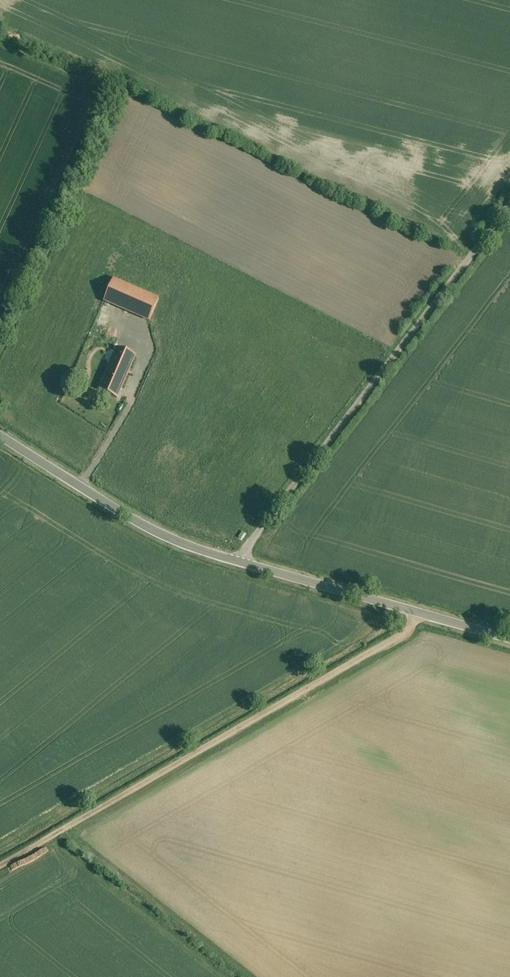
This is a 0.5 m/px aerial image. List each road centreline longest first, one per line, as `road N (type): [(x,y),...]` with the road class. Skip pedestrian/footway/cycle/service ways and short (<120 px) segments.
road 1 (track): [(438,609),(421,630),(0,868)]
road 2 (unclassified): [(509,205),(235,561)]
road 3 (tertiary): [(509,631),(235,561)]
road 4 (tertiary): [(235,561),(169,537),(0,436)]

